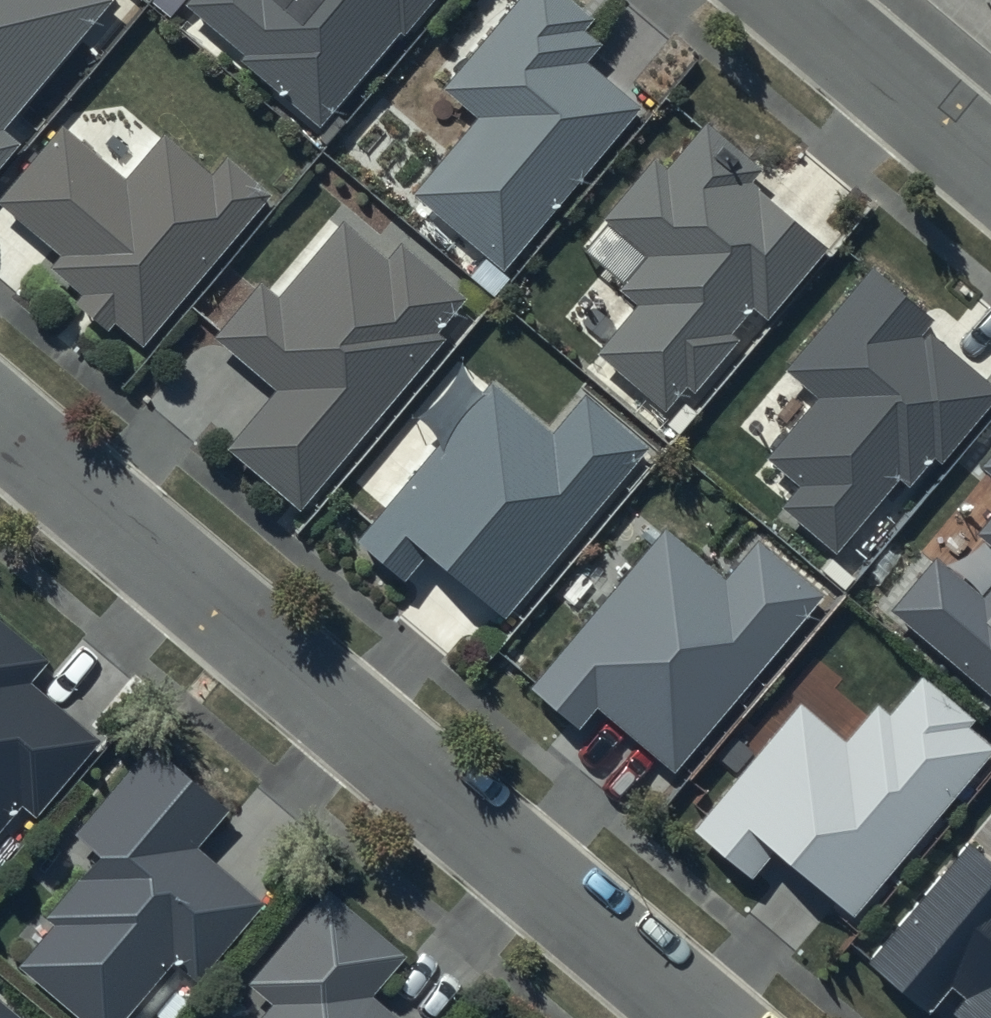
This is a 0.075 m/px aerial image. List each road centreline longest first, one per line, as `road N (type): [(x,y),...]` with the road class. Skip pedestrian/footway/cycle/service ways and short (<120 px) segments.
road 1 (residential): [(703,1017),(0,421)]
road 2 (residential): [(990,166),(794,0)]

